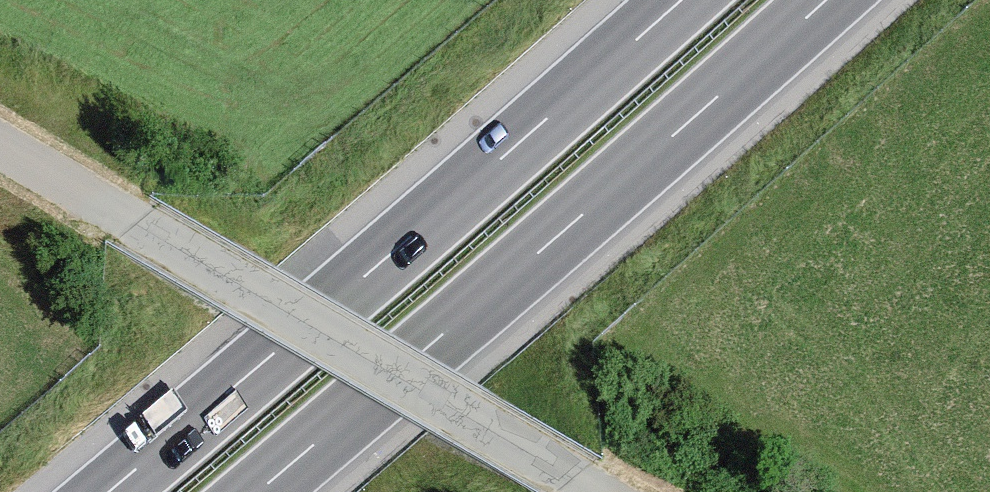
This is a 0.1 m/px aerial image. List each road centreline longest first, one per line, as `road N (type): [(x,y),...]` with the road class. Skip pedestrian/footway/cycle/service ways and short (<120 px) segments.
road 1 (motorway): [(664,0),(89,491)]
road 2 (motorway): [(241,491),(814,0)]
road 3 (unclassified): [(0,136),(602,491)]

